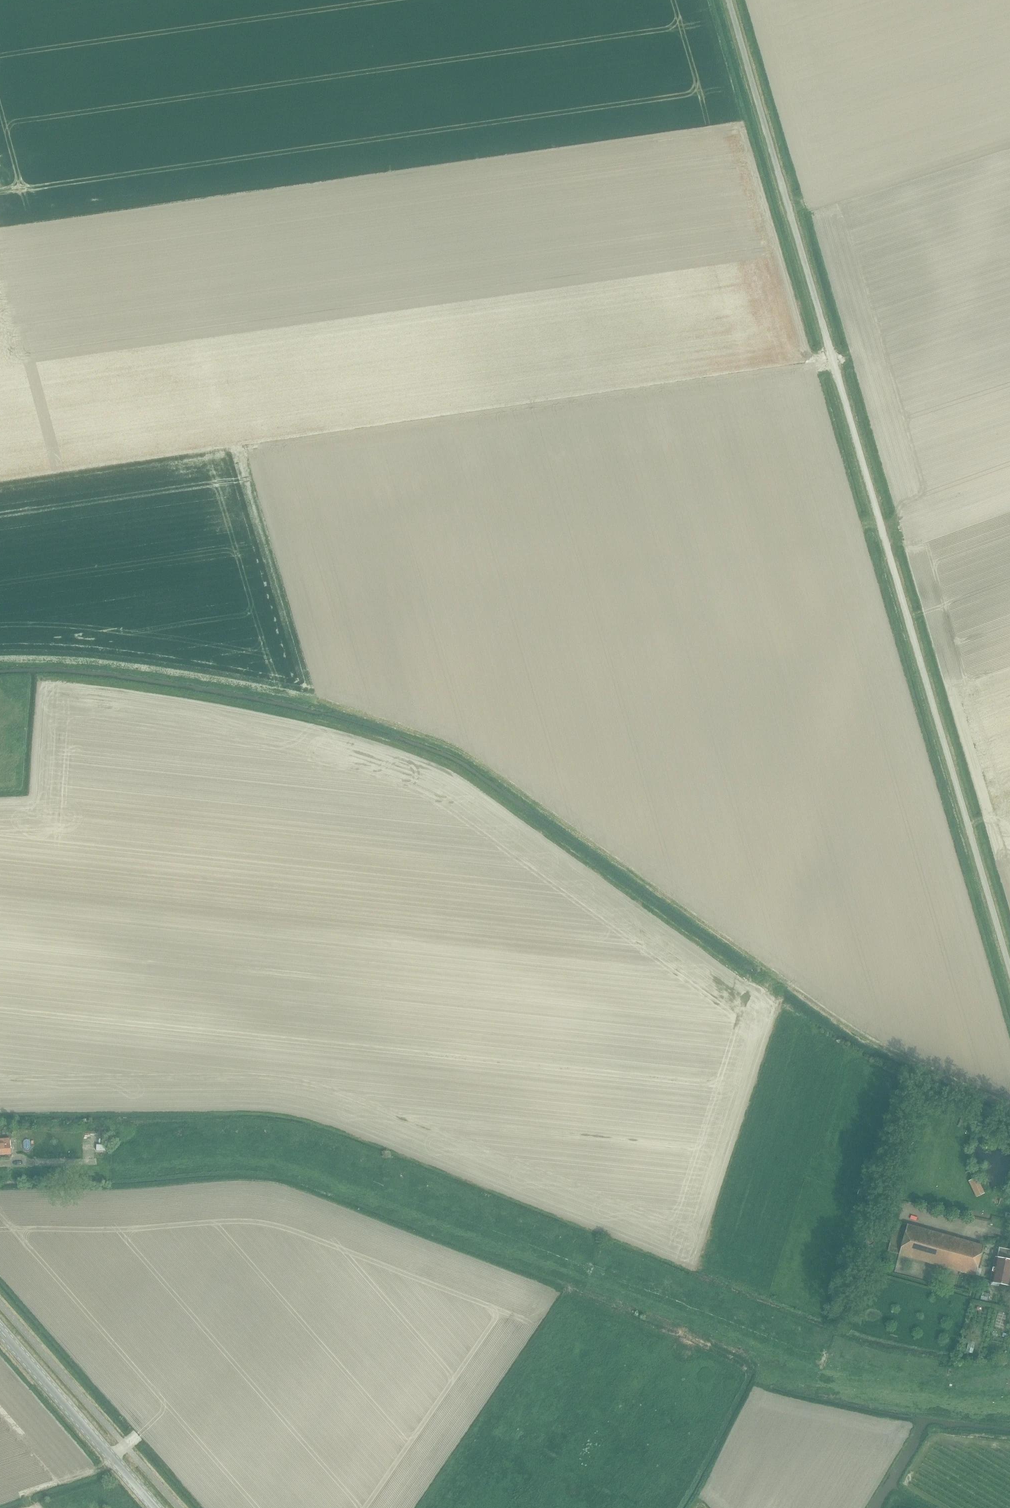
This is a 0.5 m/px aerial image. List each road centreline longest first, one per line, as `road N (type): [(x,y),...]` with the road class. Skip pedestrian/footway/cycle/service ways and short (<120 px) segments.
road 1 (unclassified): [(1009,971),(728,0)]
road 2 (secondary): [(155,1507),(0,1331)]

